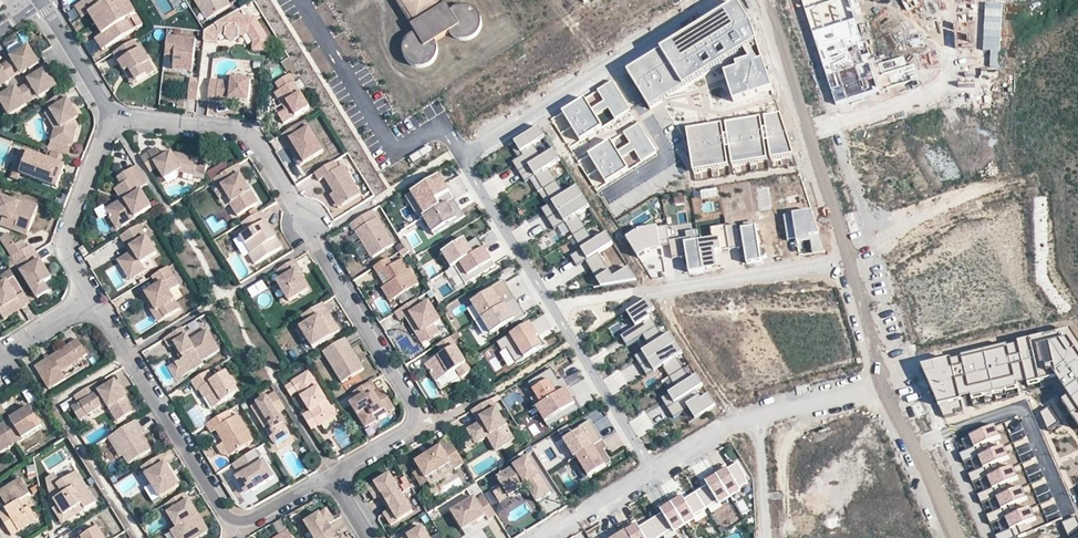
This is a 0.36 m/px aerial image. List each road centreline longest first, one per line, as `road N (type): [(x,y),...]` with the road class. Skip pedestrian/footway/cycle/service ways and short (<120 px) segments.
road 1 (residential): [(333,476),(409,433),(417,410),(263,152),(230,129),(116,124)]
road 2 (residential): [(554,310),(462,159),(720,0)]
road 3 (residential): [(92,298),(226,513),(250,521),(333,476)]
road 4 (residential): [(554,310),(848,261)]
road 5 (residential): [(764,0),(848,261)]
road 6 (residential): [(116,124),(102,138),(67,234),(92,298)]
road 7 (residential): [(652,470),(554,310)]
road 8 (residential): [(881,385),(955,537)]
road 9 (residential): [(40,0),(116,124)]
road 10 (residential): [(541,537),(652,470)]
road 11 (residential): [(848,261),(881,385)]
road 12 (residential): [(757,415),(881,385)]
road 13 (residential): [(767,537),(757,415)]

